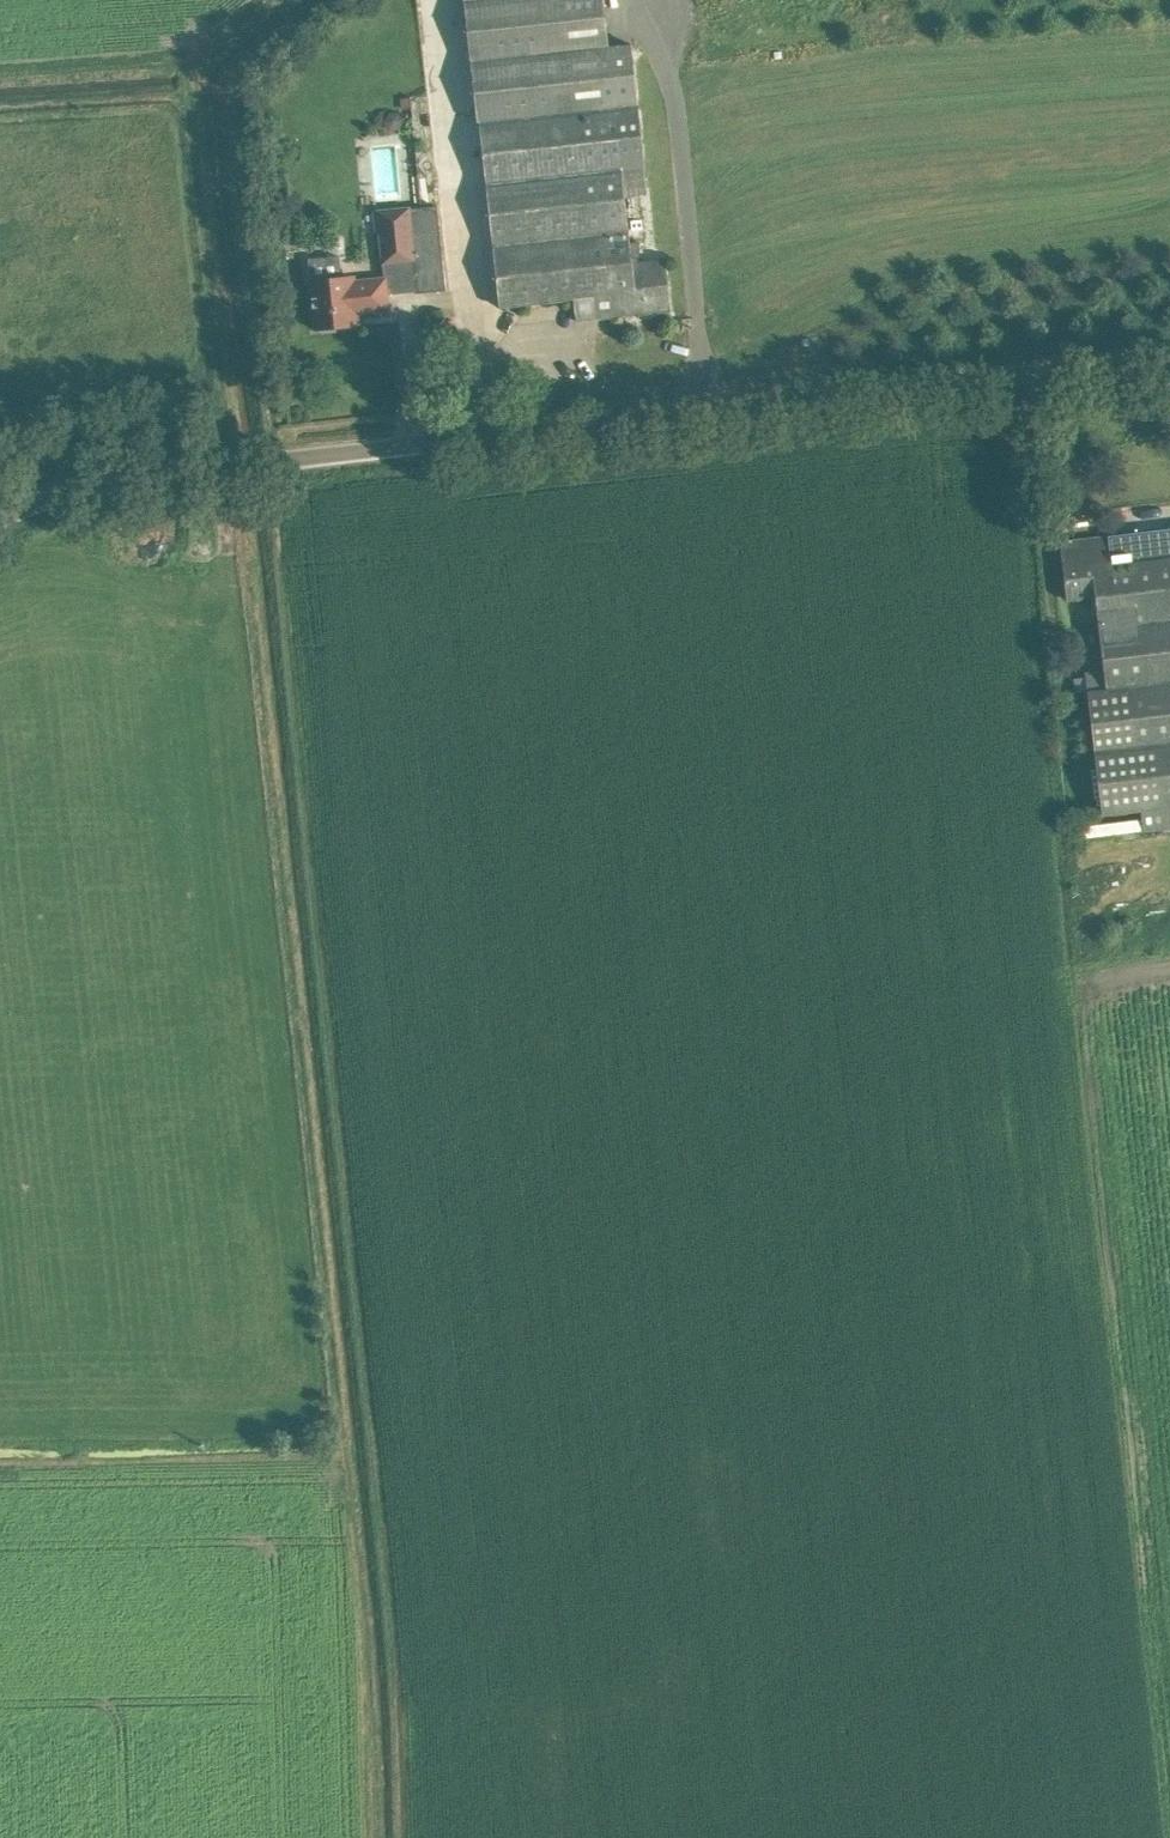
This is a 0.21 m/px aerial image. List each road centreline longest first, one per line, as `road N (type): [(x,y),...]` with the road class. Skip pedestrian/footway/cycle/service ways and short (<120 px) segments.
road 1 (unclassified): [(0,519),(82,487),(184,470),(1169,354)]

